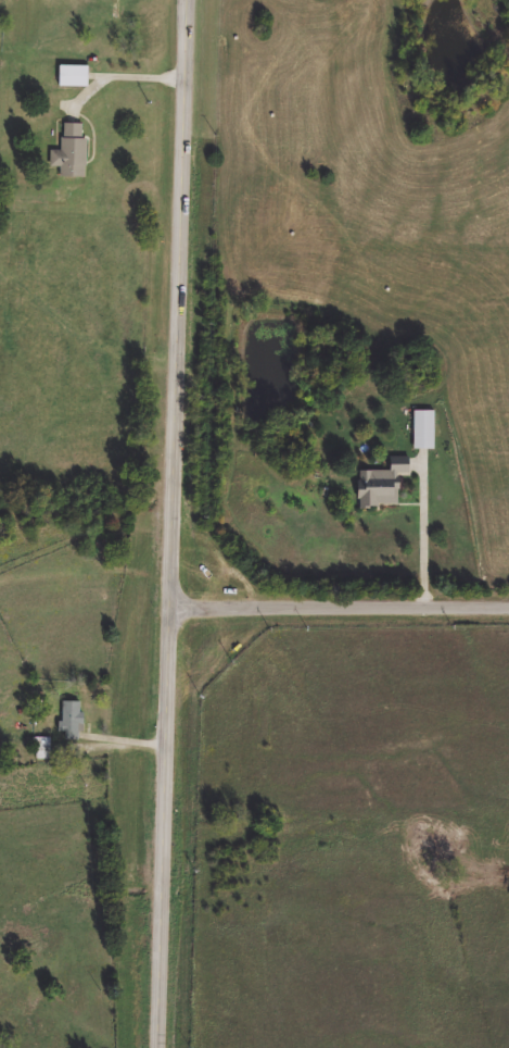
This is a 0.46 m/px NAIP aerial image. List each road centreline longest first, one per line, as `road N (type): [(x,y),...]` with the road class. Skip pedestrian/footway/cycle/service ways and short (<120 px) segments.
road 1 (tertiary): [(163,1047),(194,0)]
road 2 (residential): [(508,600),(177,596)]
road 3 (track): [(183,361),(110,352),(0,266)]

